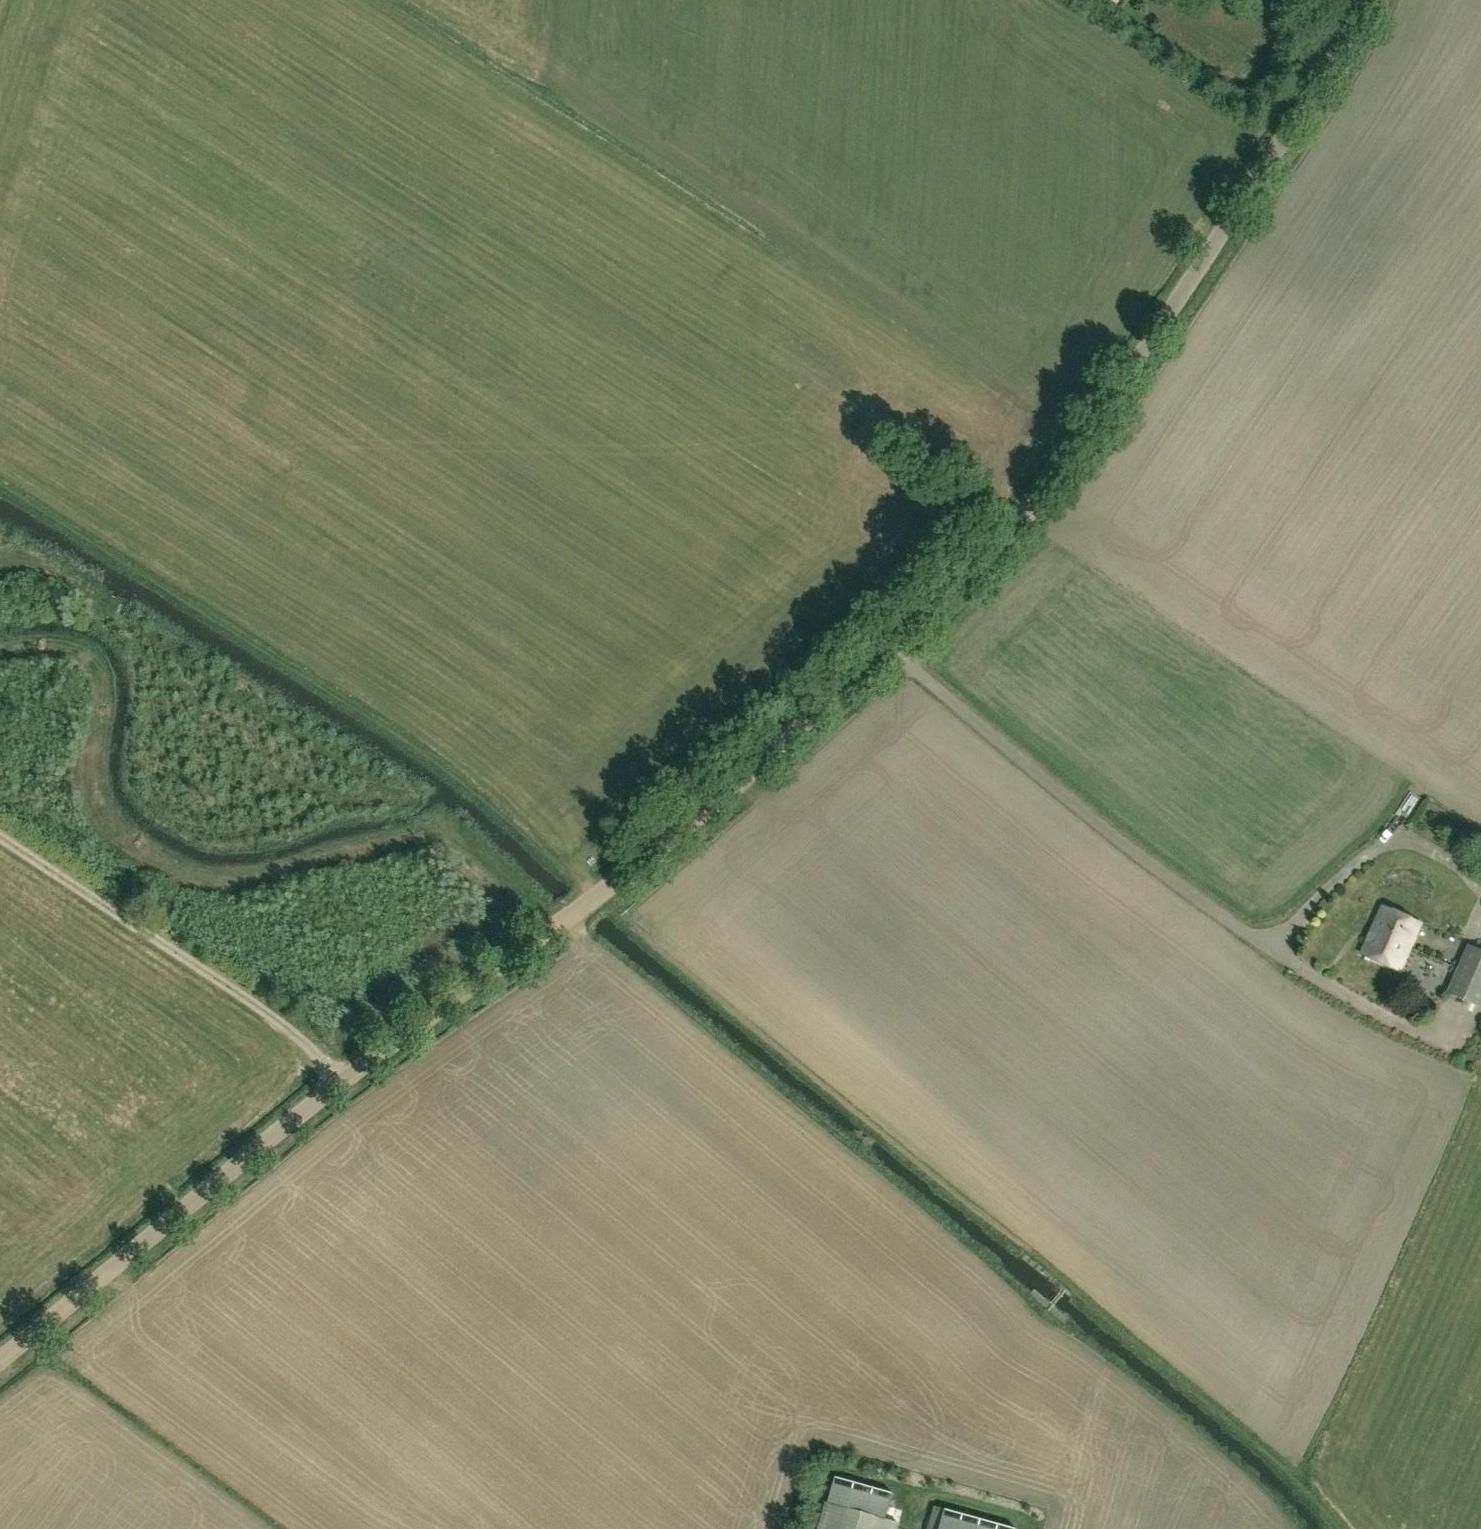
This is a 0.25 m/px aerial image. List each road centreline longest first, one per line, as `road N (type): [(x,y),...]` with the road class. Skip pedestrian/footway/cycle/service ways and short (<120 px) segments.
road 1 (unclassified): [(0,1345),(684,829),(891,646)]
road 2 (unclassified): [(891,646),(1004,539),(1087,435),(1368,0)]
road 3 (unclassified): [(1291,963),(1085,814),(891,646)]
road 4 (track): [(0,834),(250,999),(343,1081)]

